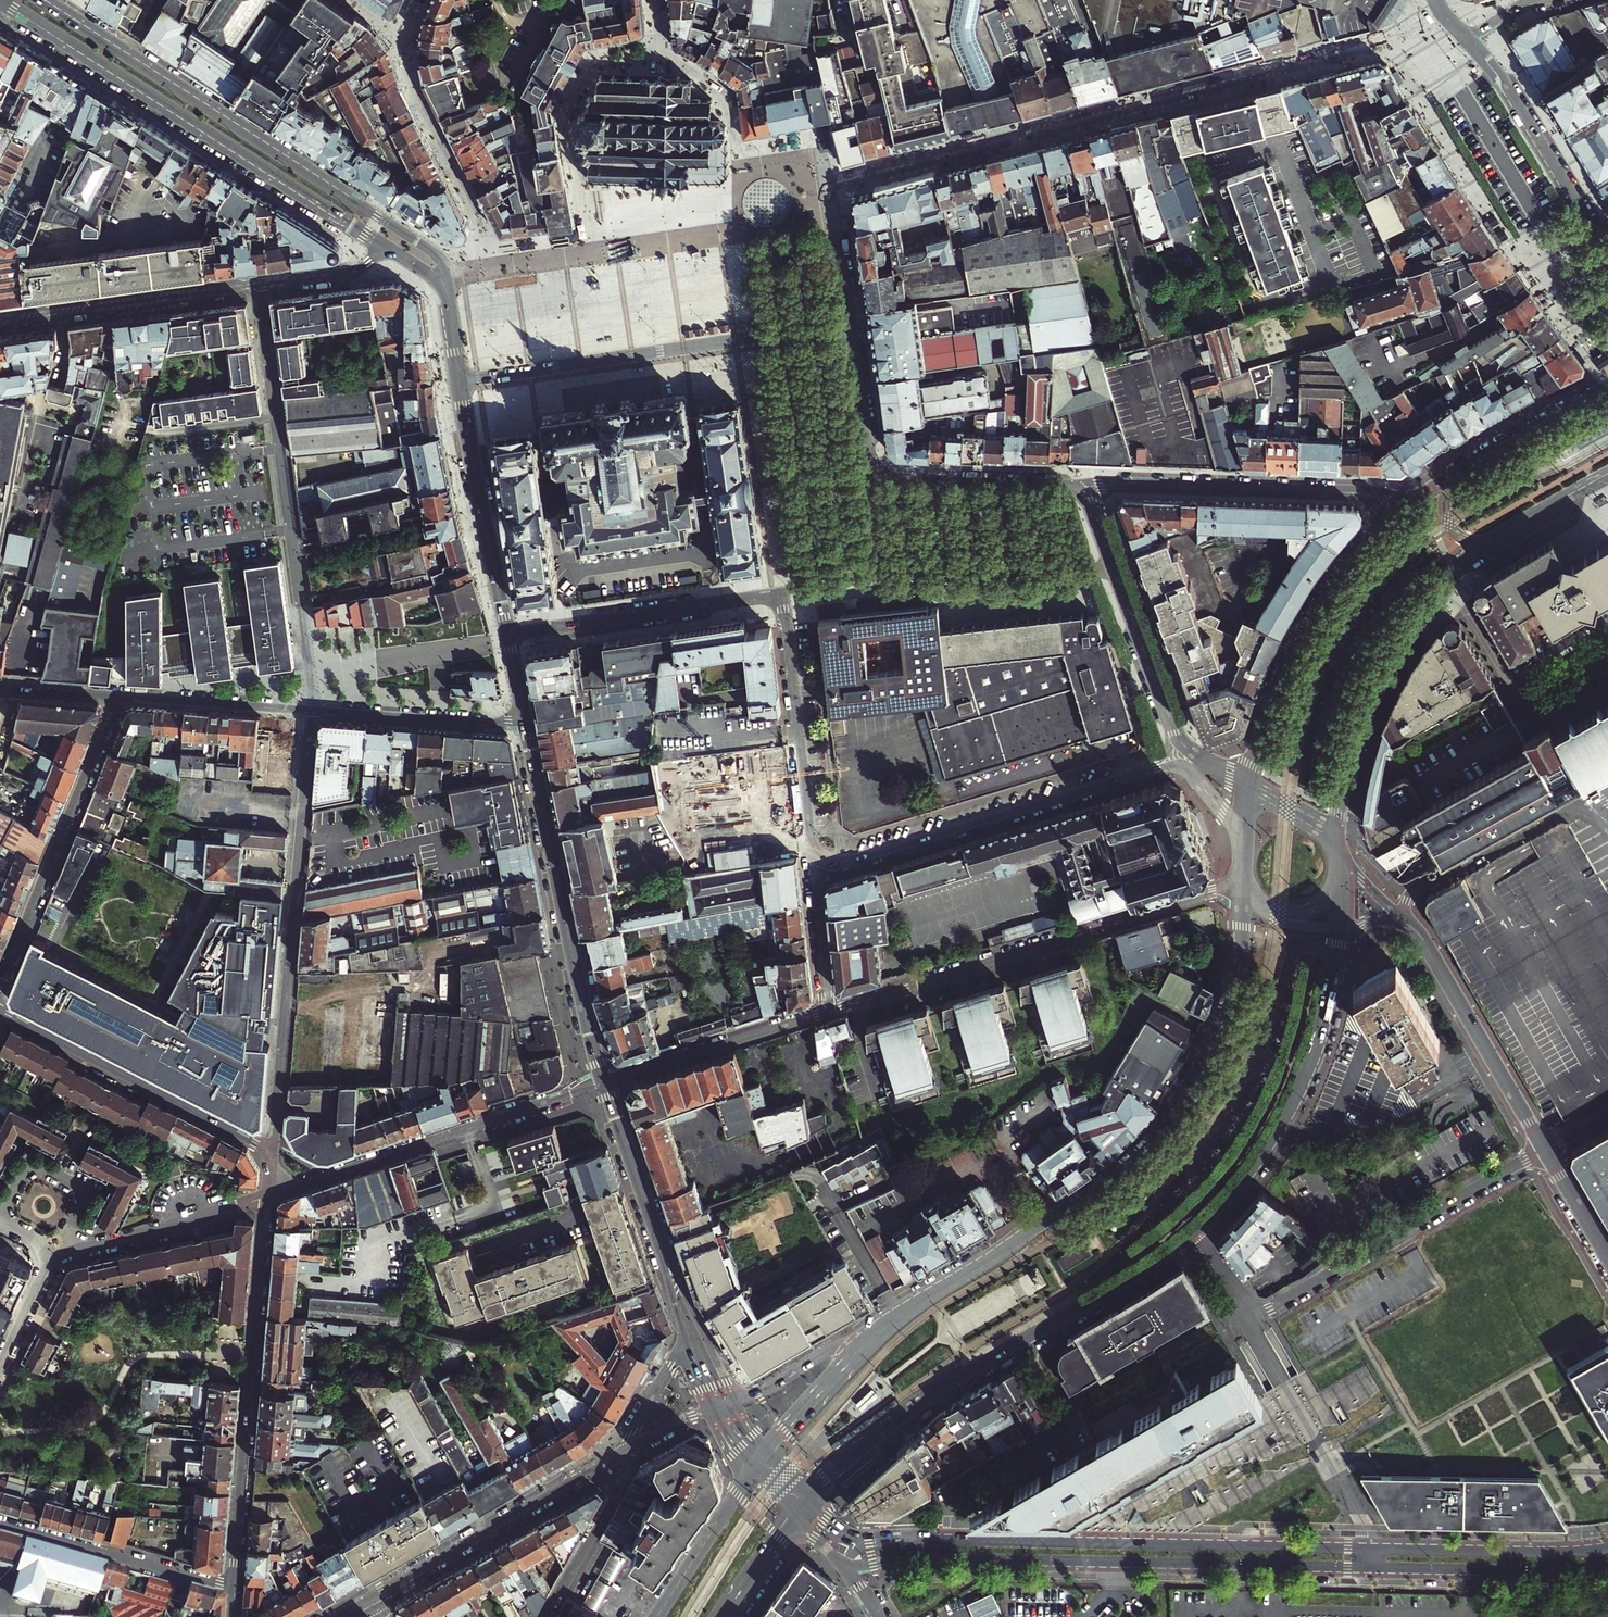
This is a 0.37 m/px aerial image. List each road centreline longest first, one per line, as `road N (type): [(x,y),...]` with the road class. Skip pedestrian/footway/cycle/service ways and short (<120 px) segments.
road 1 (residential): [(1441,9),(1384,38),(826,189),(852,322)]
road 2 (primary): [(1242,881),(1236,1000),(1212,1065),(1182,1114),(1121,1175),(887,1329)]
road 3 (residential): [(507,635),(784,596),(815,869)]
road 4 (secondary): [(450,311),(446,270),(433,251),(41,0)]
road 5 (secondary): [(844,1566),(905,1559),(1369,1568)]
road 6 (primary): [(807,1498),(919,1402),(1103,1297),(1194,1234)]
road 7 (secondary): [(0,0),(387,246)]
road 8 (residential): [(273,1149),(312,710)]
road 9 (residential): [(1242,881),(827,1012)]
road 10 (residential): [(312,710),(259,283)]
road 11 (secondary): [(1369,1548),(950,1539)]
road 12 (residential): [(852,322),(461,381)]
road 13 (residential): [(269,1198),(232,1589)]
road 14 (residential): [(1085,485),(876,477),(852,322)]
road 15 (secondary): [(523,726),(602,1080)]
road 16 (residential): [(815,869),(1156,765)]
road 17 (residential): [(270,1189),(602,1080)]
road 18 (primary): [(1194,1234),(1244,1179),(1292,1103),(1326,1010),(1335,926)]
road 19 (primary): [(1338,839),(1345,769),(1371,685),(1429,596),(1491,541)]
road 20 (residential): [(1250,1324),(1544,1149)]
road 21 (residential): [(1085,485),(1363,492),(1398,513)]
road 22 (primary): [(1398,513),(1343,569),(1301,636),(1248,786)]
road 23 (residential): [(120,697),(0,989)]
road 24 (residential): [(0,1014),(273,1149)]
road 25 (tertiary): [(604,1463),(369,1599)]
road 26 (residential): [(1175,733),(1085,485)]
road 27 (secondary): [(0,318),(259,283)]
road 28 (residential): [(72,1254),(69,1235),(88,1194),(29,1165),(1,1220),(55,1259)]
road 29 (secondary): [(461,381),(507,635)]
road 30 (residential): [(1607,253),(1501,73),(1469,39)]
road 31 (residential): [(1250,1324),(1359,1509),(1369,1548)]
road 32 (residential): [(1403,916),(1417,887),(1565,806),(1581,807),(1607,832)]
road 33 (residential): [(0,1524),(232,1589)]
road 34 (secondary): [(1607,1547),(1369,1548)]
road 35 (secondary): [(1369,1568),(1607,1569)]
road 36 (residential): [(602,1080),(827,1012)]
road 37 (residential): [(1544,1149),(1429,947)]
road 38 (residential): [(950,1539),(954,1493),(1072,1426),(1055,1394)]
road 39 (residential): [(523,726),(312,710)]
road 40 (residential): [(72,1254),(269,1198)]
road 41 (secondary): [(735,1402),(652,1222)]
road 42 (residential): [(312,710),(120,697)]
road 43 (tertiary): [(1532,432),(1447,495),(1454,530),(1491,541)]
road 44 (primary): [(755,1468),(658,1616)]
road 45 (residential): [(544,1616),(614,1492),(604,1463)]
road 46 (primary): [(887,1329),(768,1451)]
road 47 (tertiary): [(887,1329),(735,1402)]
road 48 (primary): [(1532,432),(1398,513)]
road 49 (secondary): [(602,1080),(652,1222)]
road 50 (residential): [(827,1012),(815,869)]
road 51 (secondary): [(259,283),(358,270),(387,246)]
road 52 (primary): [(1491,541),(1607,477)]
road 53 (tertiary): [(686,1334),(624,1451)]
road 54 (residential): [(55,1259),(0,1377)]
road 55 (residential): [(1156,765),(1187,769),(1244,849)]
road 56 (residential): [(1607,1260),(1544,1149)]
road 57 (primary): [(721,1616),(794,1515)]
road 58 (residential): [(120,697),(0,688)]

